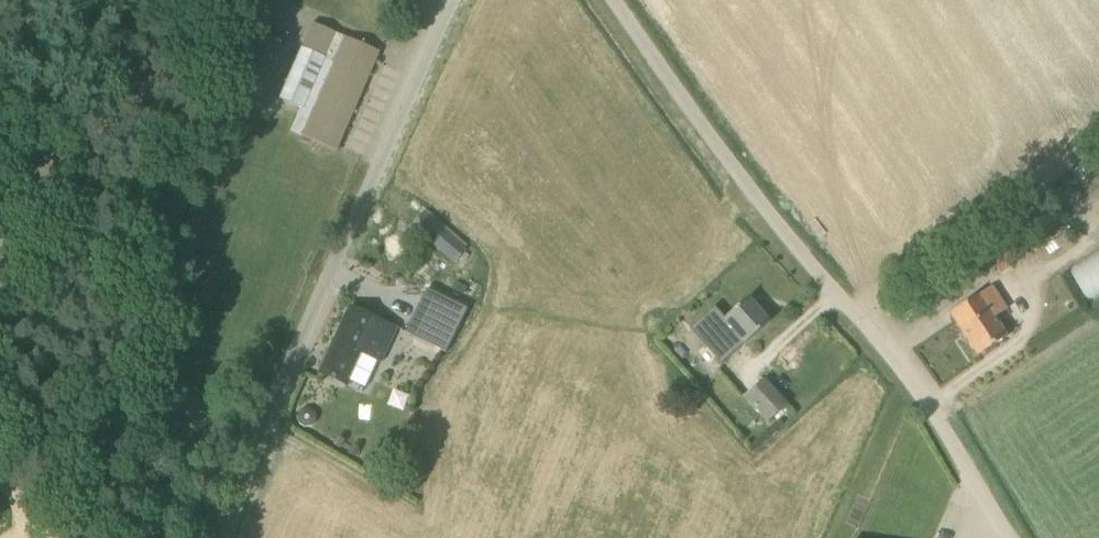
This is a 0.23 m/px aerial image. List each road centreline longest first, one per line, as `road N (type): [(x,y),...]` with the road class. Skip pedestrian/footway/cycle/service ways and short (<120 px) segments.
road 1 (unclassified): [(1012,537),(921,394),(752,194),(614,0)]
road 2 (unclassified): [(228,537),(260,434),(455,0)]
road 3 (track): [(854,314),(1098,128)]

